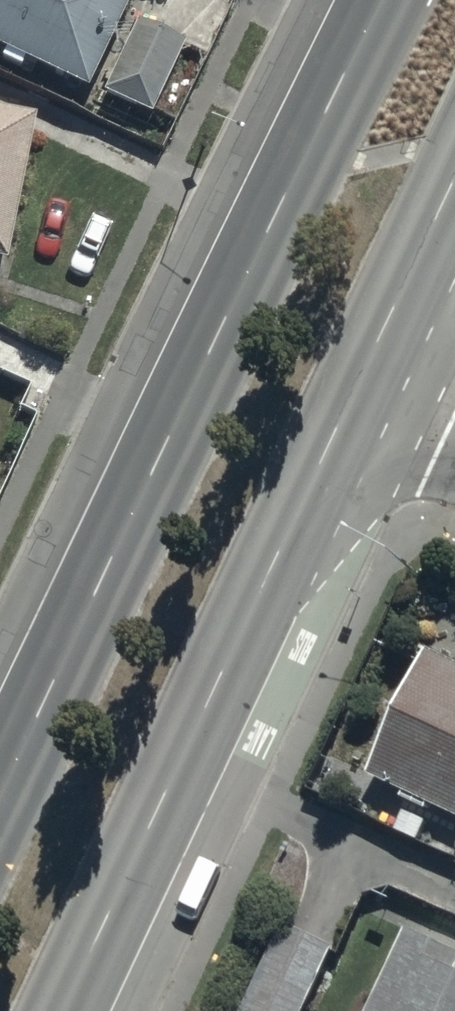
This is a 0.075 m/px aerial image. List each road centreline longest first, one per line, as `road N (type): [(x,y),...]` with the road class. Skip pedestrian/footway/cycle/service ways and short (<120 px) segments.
road 1 (secondary): [(0,809),(388,0)]
road 2 (secondary): [(363,364),(60,1010)]
road 3 (secondary): [(454,173),(363,364)]

